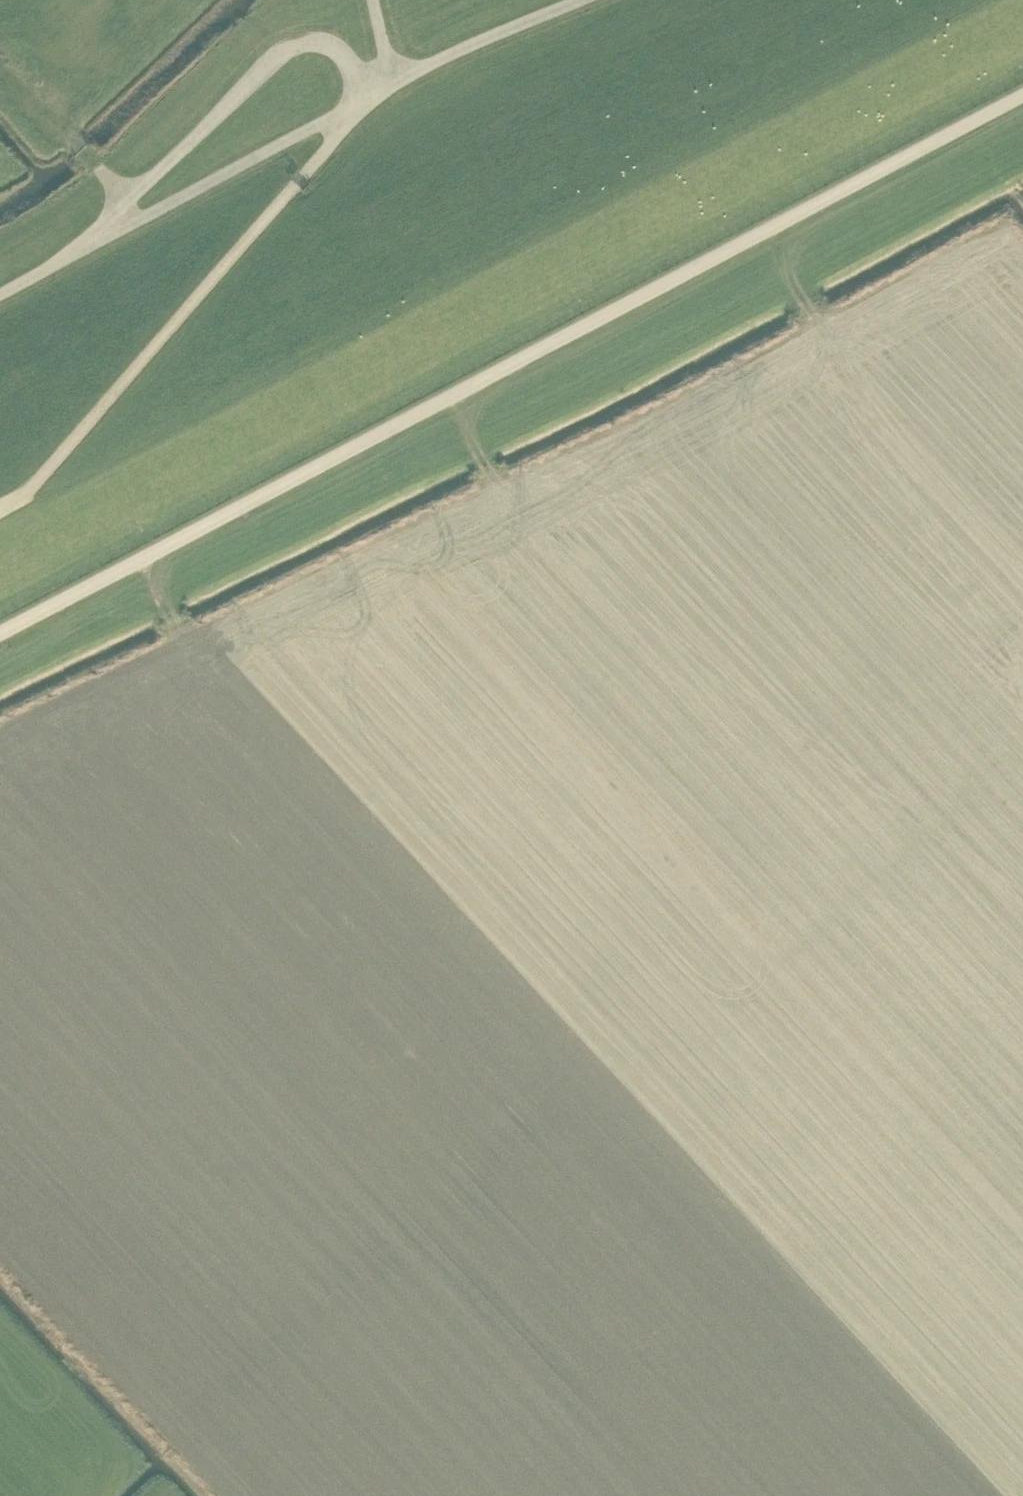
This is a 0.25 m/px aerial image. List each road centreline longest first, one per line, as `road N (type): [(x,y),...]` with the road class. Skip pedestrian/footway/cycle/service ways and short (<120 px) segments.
road 1 (unclassified): [(0,632),(1022,91)]
road 2 (unclassified): [(0,505),(26,492),(377,92),(0,291)]

